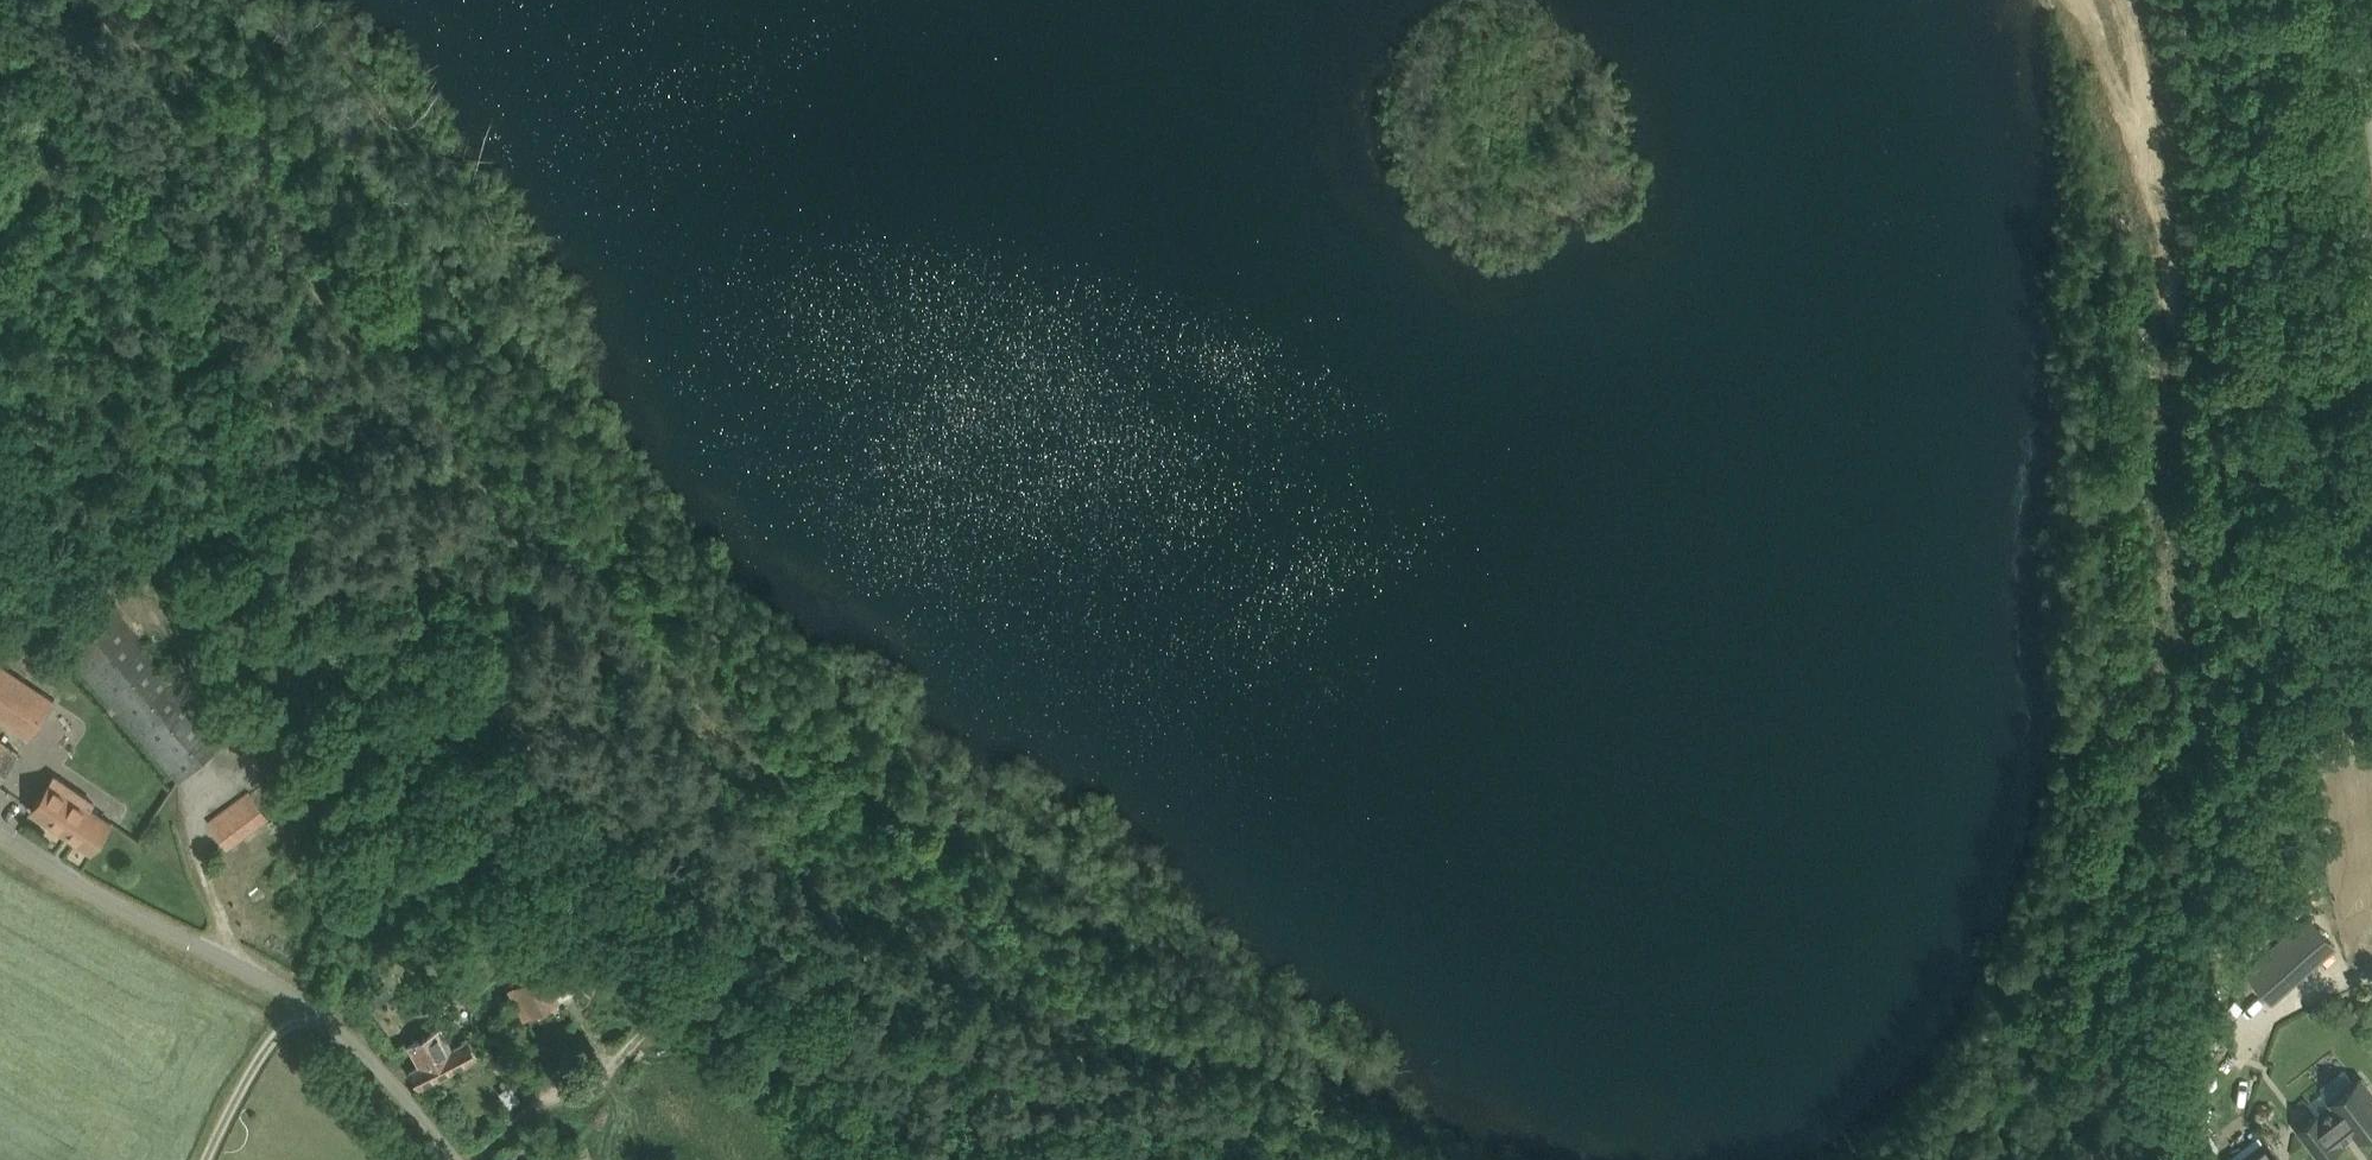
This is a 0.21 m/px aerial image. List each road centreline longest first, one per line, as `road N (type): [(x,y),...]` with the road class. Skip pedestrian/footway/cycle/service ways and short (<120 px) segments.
road 1 (unclassified): [(459,1159),(417,1107),(323,1023),(251,976),(0,850)]

